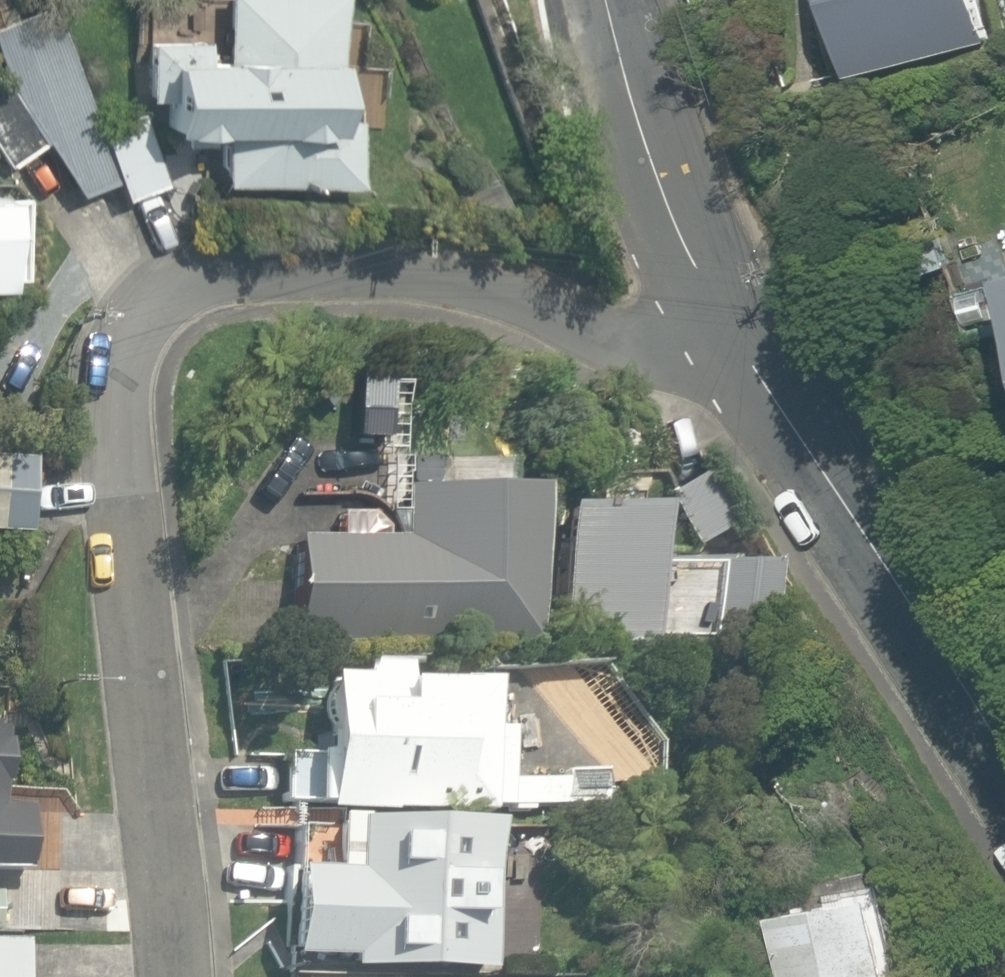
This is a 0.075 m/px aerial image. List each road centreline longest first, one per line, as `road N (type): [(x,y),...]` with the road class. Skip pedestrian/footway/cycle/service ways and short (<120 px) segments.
road 1 (residential): [(166,976),(122,433),(156,292),(239,258),(411,255),(624,313),(737,304)]
road 2 (residential): [(1004,779),(737,304)]
road 3 (residential): [(737,304),(648,93),(620,0)]

